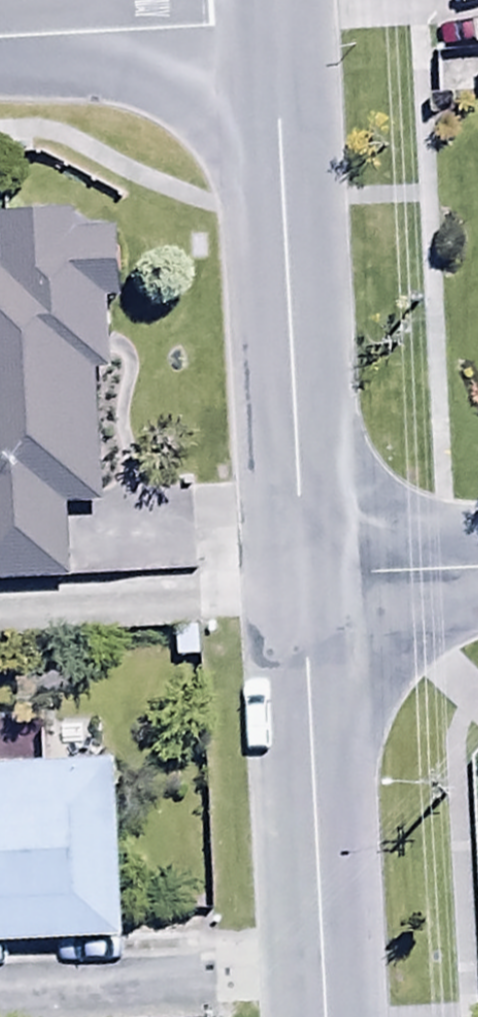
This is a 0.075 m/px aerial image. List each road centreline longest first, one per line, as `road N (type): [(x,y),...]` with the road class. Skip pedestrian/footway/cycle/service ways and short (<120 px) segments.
road 1 (tertiary): [(277,21),(308,603)]
road 2 (tertiary): [(308,603),(330,1016)]
road 3 (residential): [(0,38),(277,21)]
road 4 (residential): [(477,593),(308,603)]

